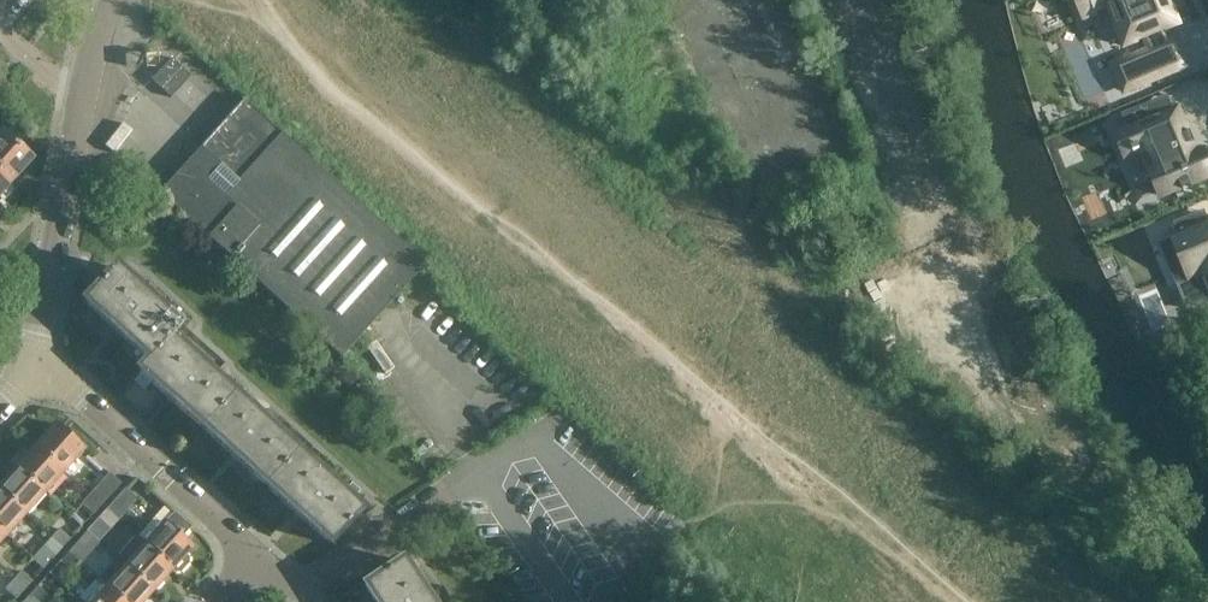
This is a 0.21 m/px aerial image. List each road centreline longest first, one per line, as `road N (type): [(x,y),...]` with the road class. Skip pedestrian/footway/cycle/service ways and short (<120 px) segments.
road 1 (residential): [(31,359),(53,272),(76,93),(116,0)]
road 2 (residential): [(253,559),(31,359)]

